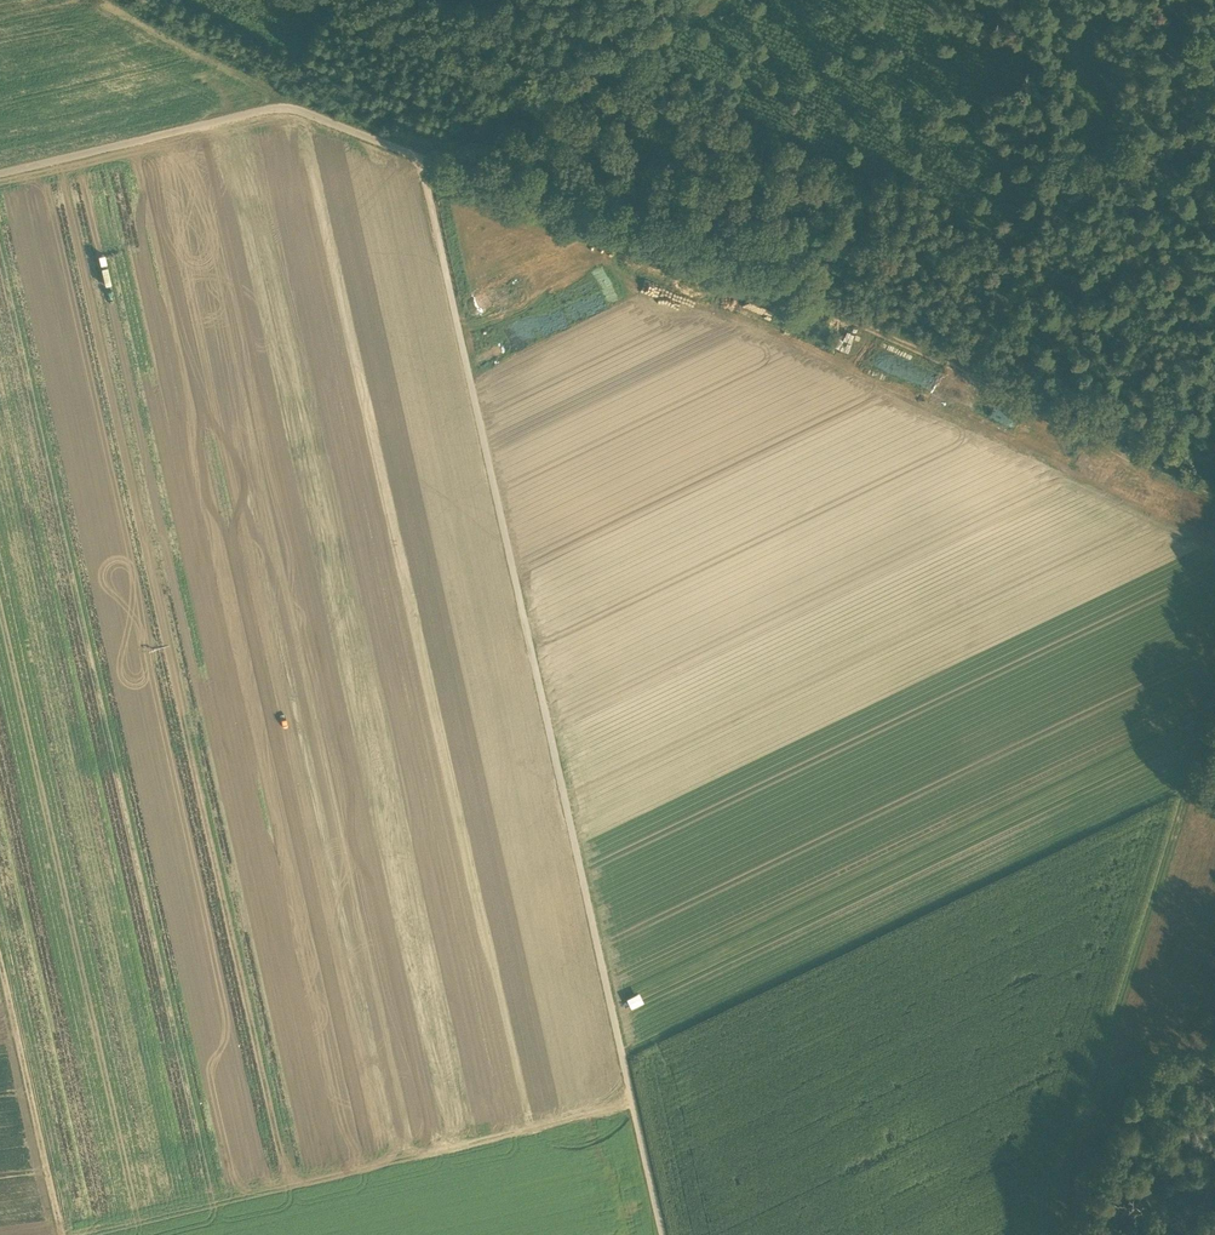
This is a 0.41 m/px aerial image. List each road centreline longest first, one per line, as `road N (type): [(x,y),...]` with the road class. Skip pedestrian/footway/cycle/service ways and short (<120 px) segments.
road 1 (track): [(421,157),(663,1234)]
road 2 (track): [(1214,502),(969,374),(421,157)]
road 3 (track): [(1062,1234),(1059,1189),(1110,1057),(1214,712)]
road 4 (track): [(0,173),(286,104),(421,157)]
road 5 (track): [(421,157),(581,94),(735,0)]
road 6 (track): [(60,1234),(0,966)]

